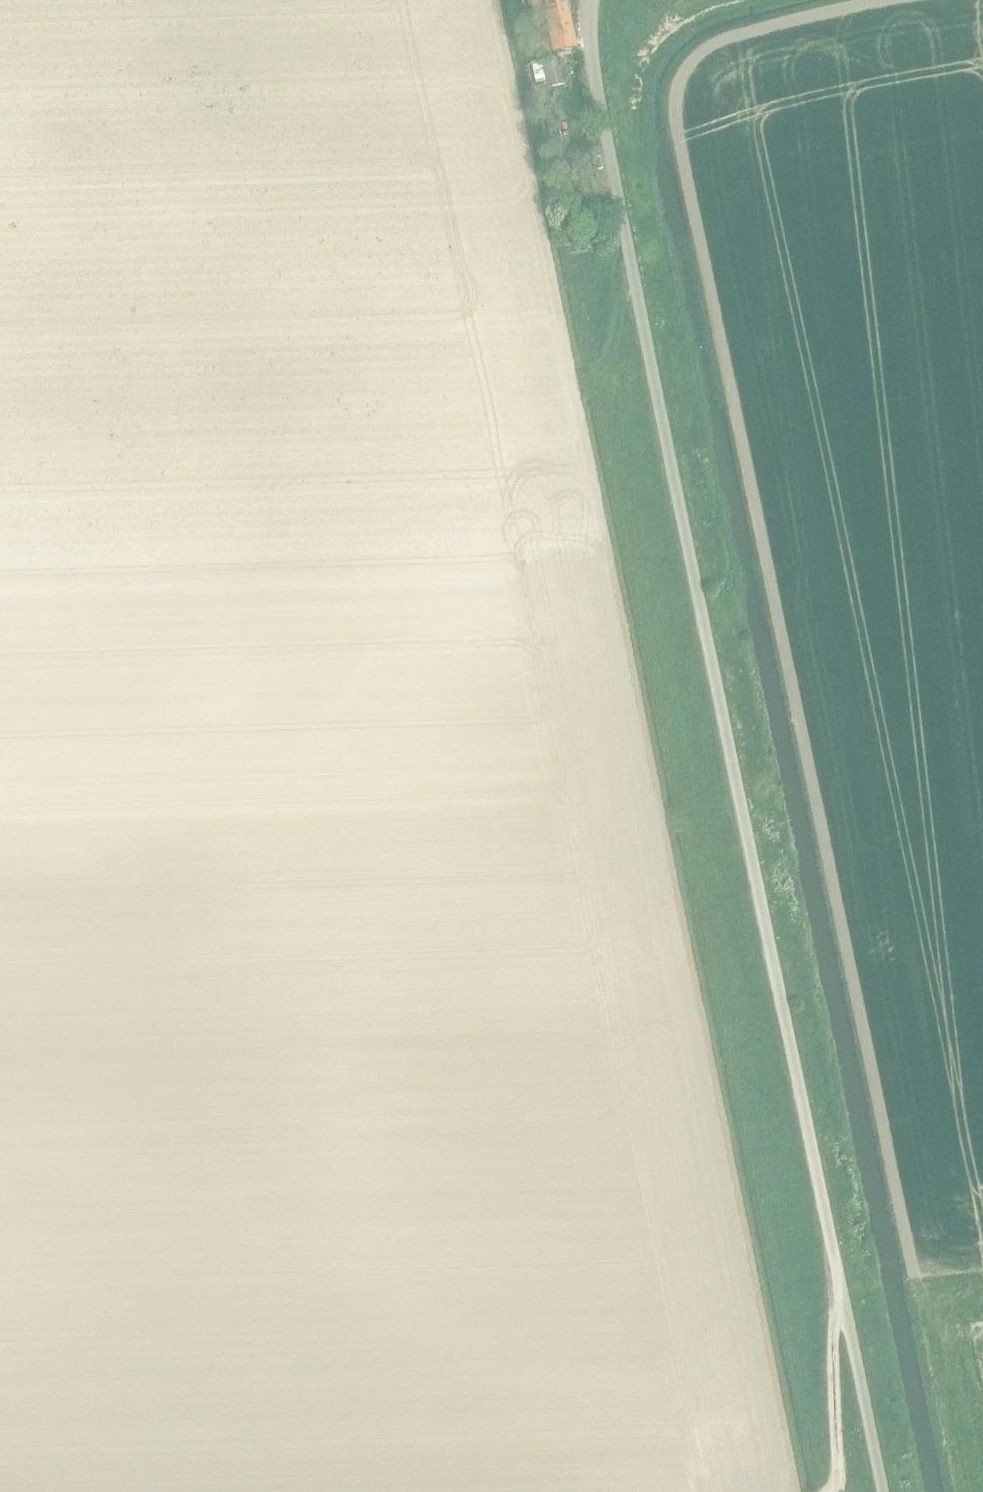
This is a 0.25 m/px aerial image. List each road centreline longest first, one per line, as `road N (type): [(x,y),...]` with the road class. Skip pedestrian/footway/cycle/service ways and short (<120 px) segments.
road 1 (unclassified): [(875,1491),(713,705),(613,185),(587,0)]

